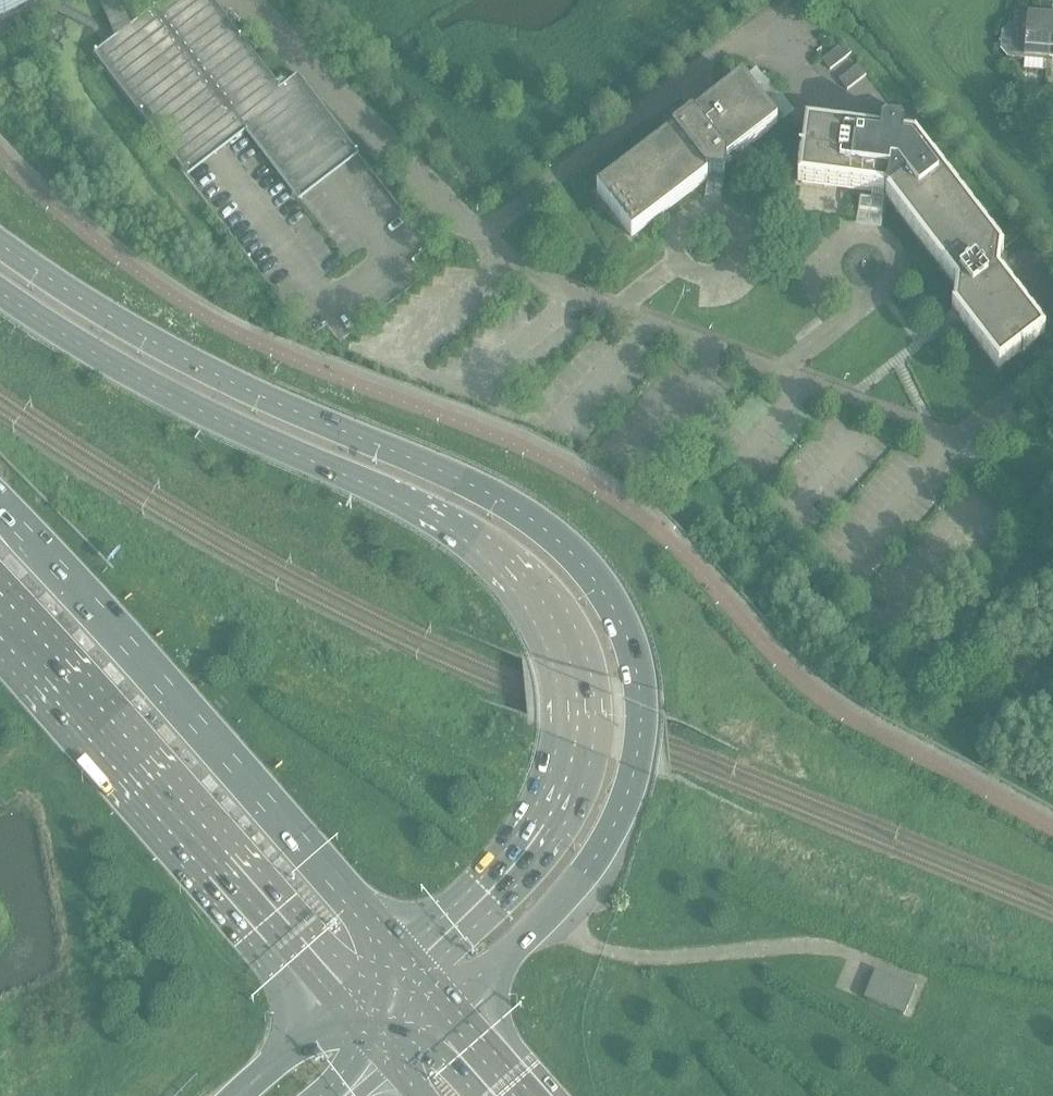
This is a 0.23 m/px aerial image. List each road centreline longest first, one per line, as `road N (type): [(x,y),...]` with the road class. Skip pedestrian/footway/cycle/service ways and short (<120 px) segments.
road 1 (tertiary): [(449,1010),(571,890),(626,799),(643,708),(636,657),(618,612),(588,570),(525,516),(464,482),(216,377),(114,322),(0,245)]
road 2 (tertiary): [(0,294),(203,415),(390,496),(454,535),(523,602),(555,670),(560,706),(549,776),(476,884),(399,954)]
road 3 (primary): [(399,954),(0,505)]
road 4 (primary): [(0,620),(342,1008)]
road 5 (unclassified): [(484,239),(780,7)]
road 6 (unclassified): [(484,239),(239,0)]
road 7 (motorway): [(342,1008),(237,1095)]

